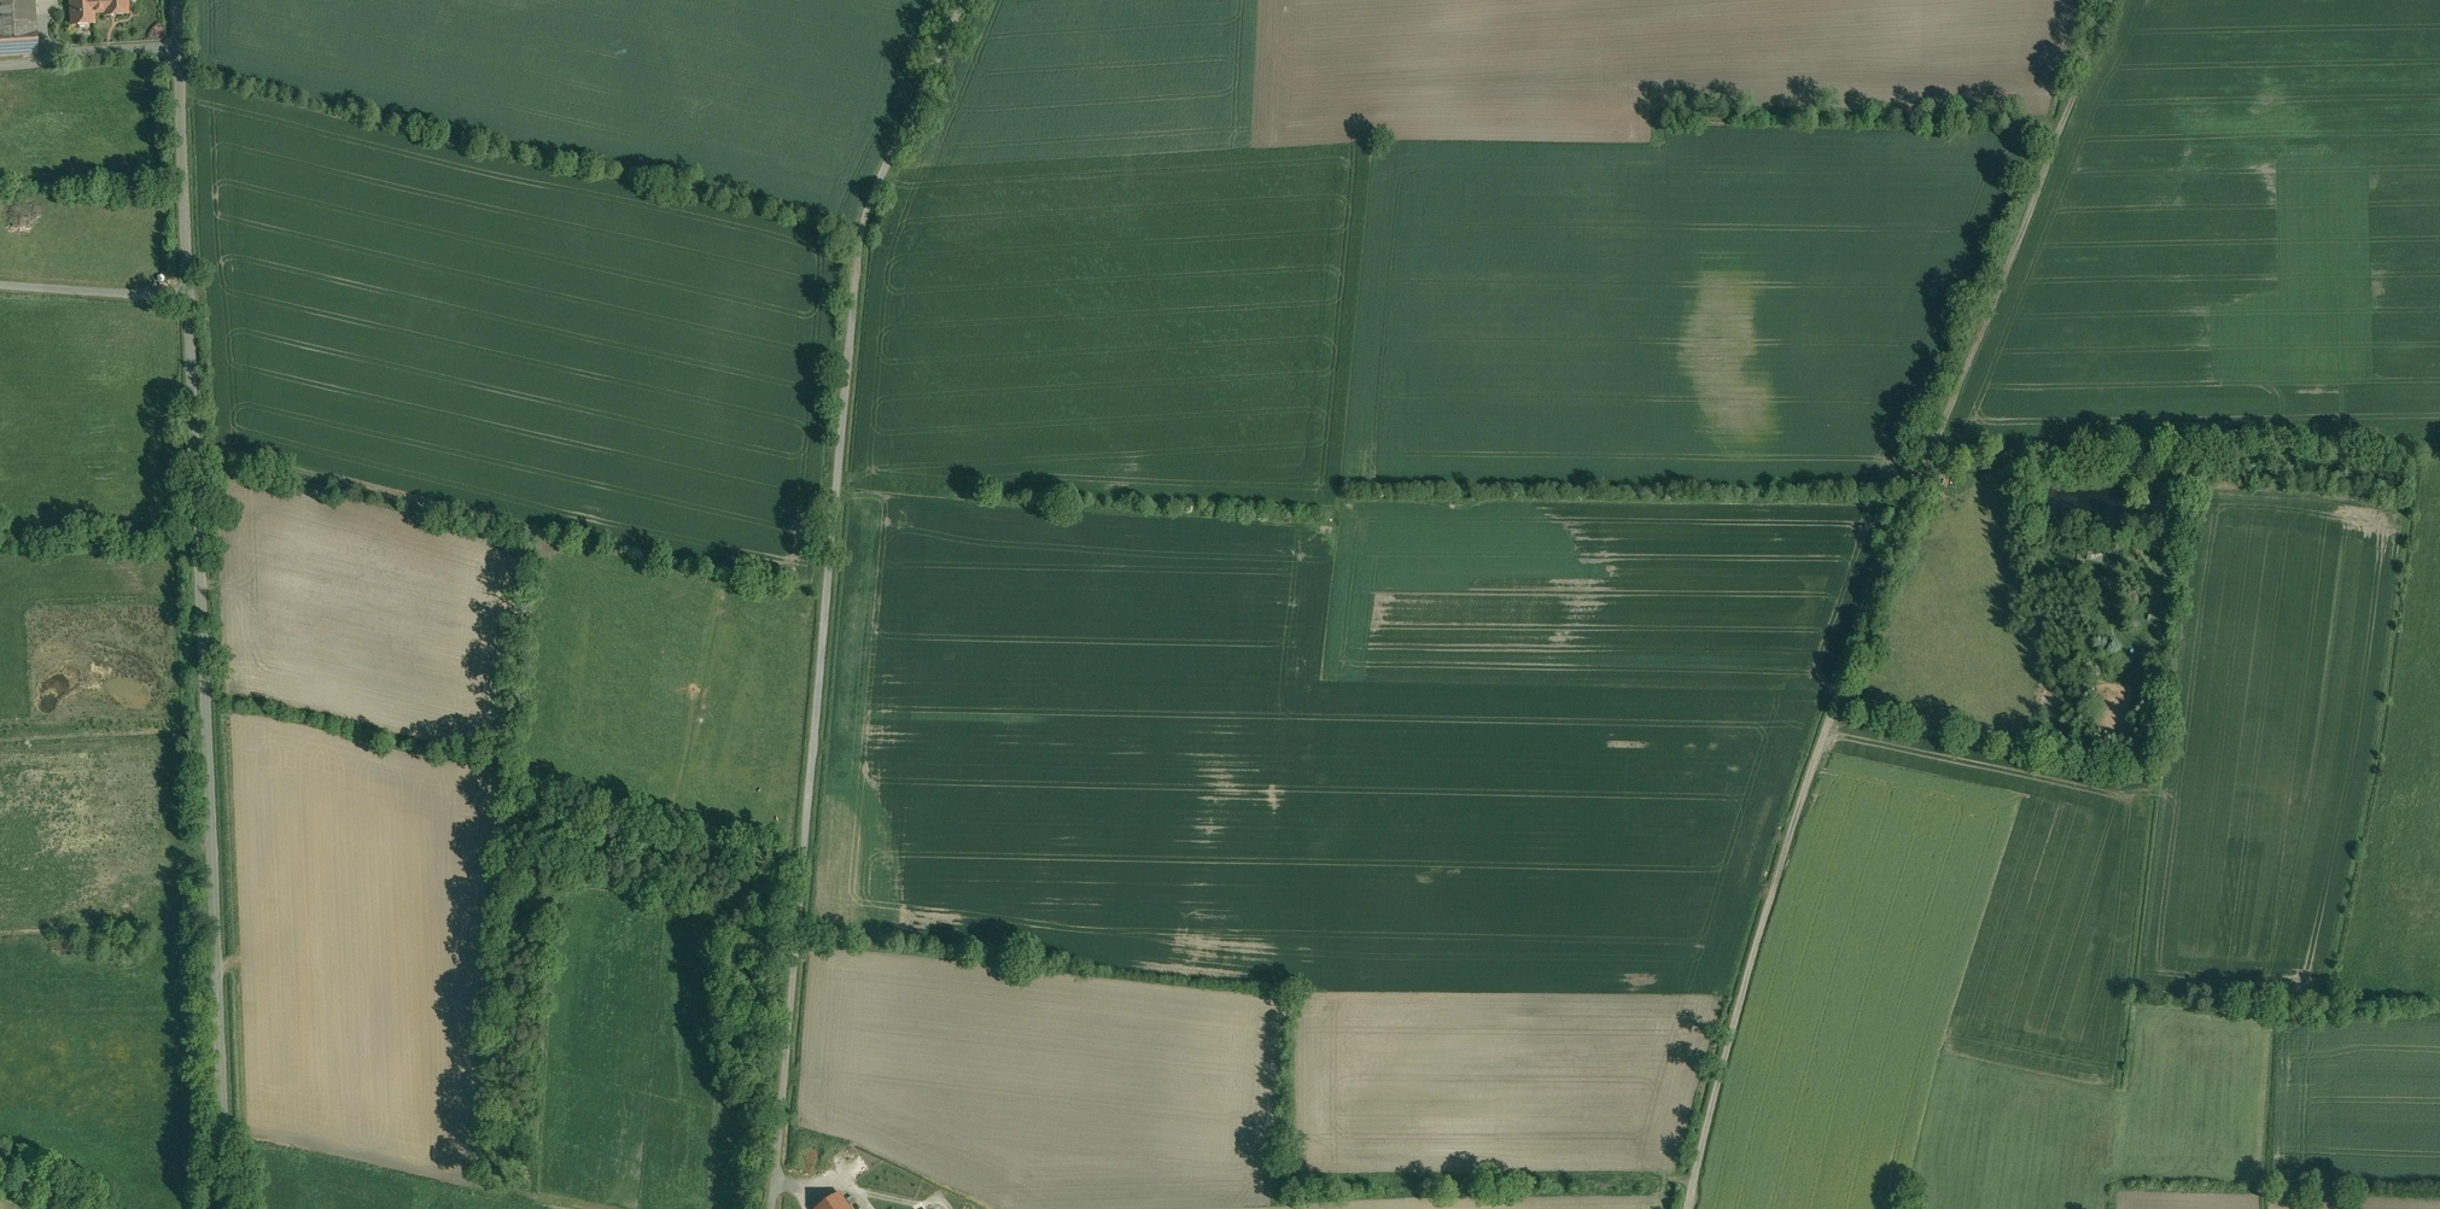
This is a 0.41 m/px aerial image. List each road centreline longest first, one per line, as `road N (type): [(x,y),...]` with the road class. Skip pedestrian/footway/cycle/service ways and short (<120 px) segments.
road 1 (unclassified): [(2112,0),(1847,675),(1709,1117),(1689,1208)]
road 2 (track): [(964,0),(862,231),(773,1208)]
road 3 (unclassified): [(235,1208),(177,0)]

